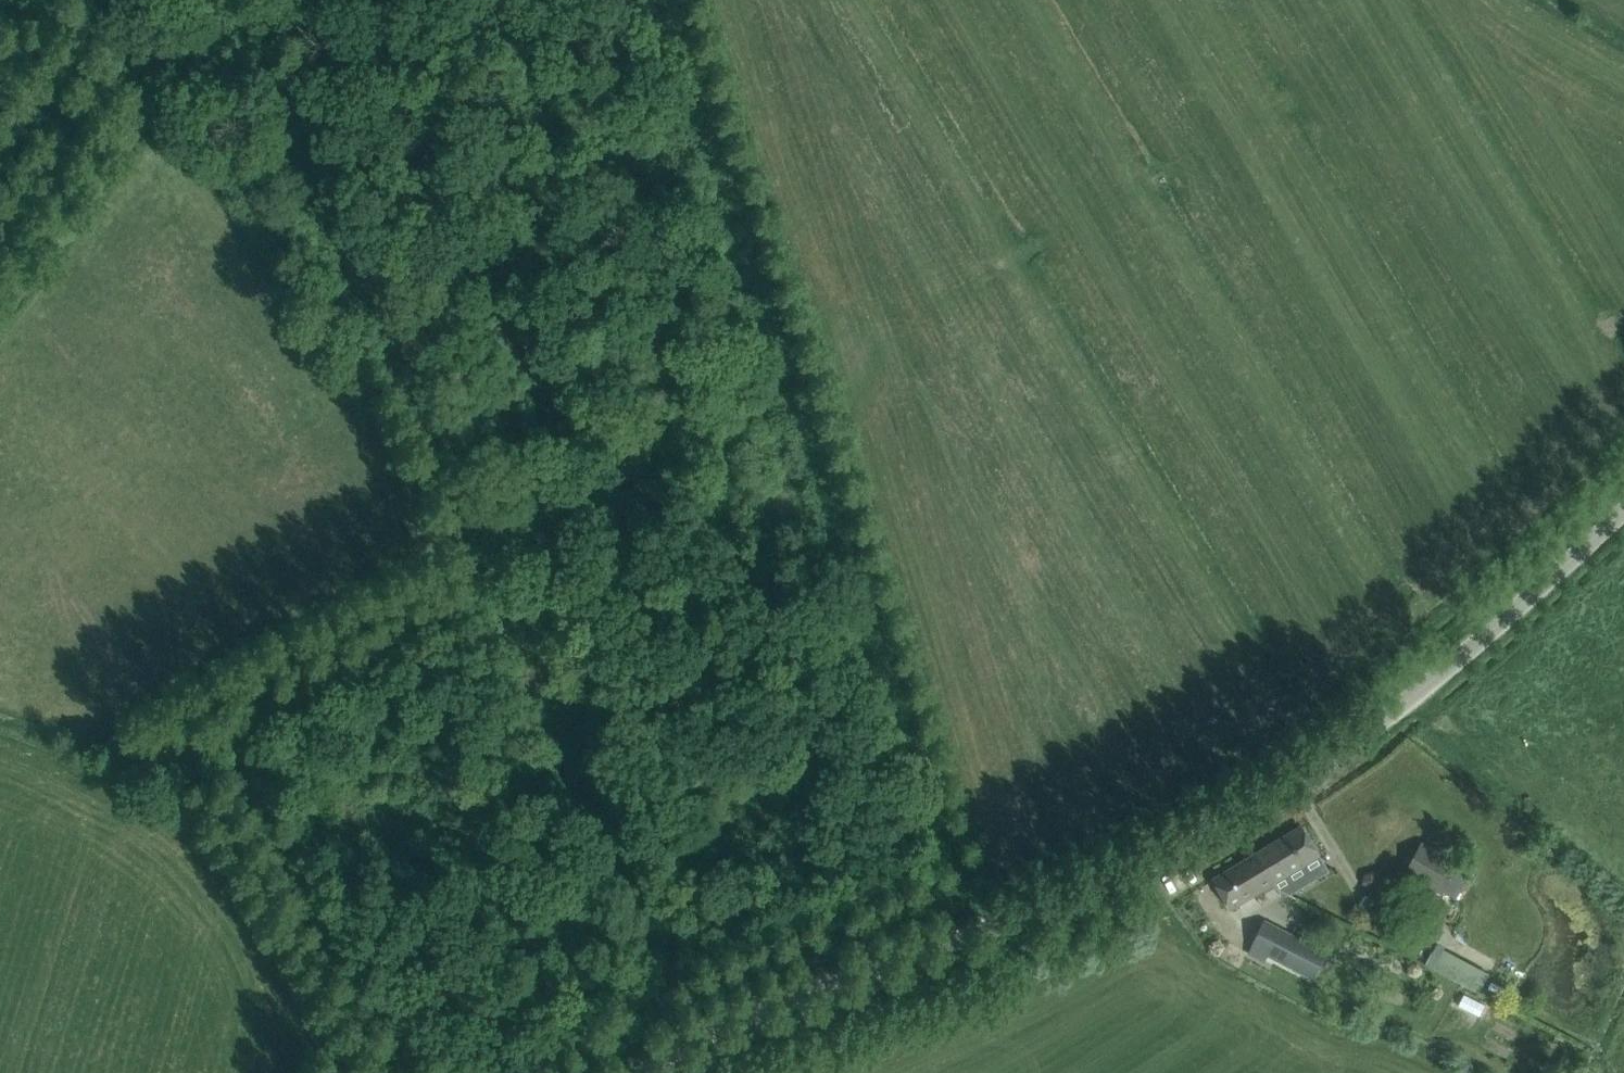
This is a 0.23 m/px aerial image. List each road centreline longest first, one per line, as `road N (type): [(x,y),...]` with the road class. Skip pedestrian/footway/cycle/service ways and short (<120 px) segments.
road 1 (unclassified): [(645,1072),(734,1020),(1097,887),(1246,814),(1456,658),(1623,495)]

